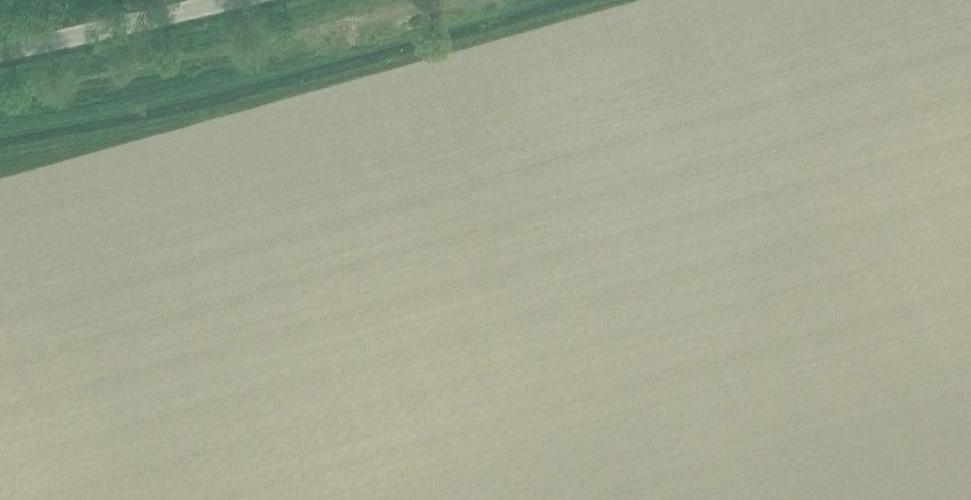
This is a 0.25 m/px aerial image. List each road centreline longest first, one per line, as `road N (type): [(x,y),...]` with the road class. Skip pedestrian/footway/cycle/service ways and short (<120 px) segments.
road 1 (tertiary): [(0,56),(216,0)]

